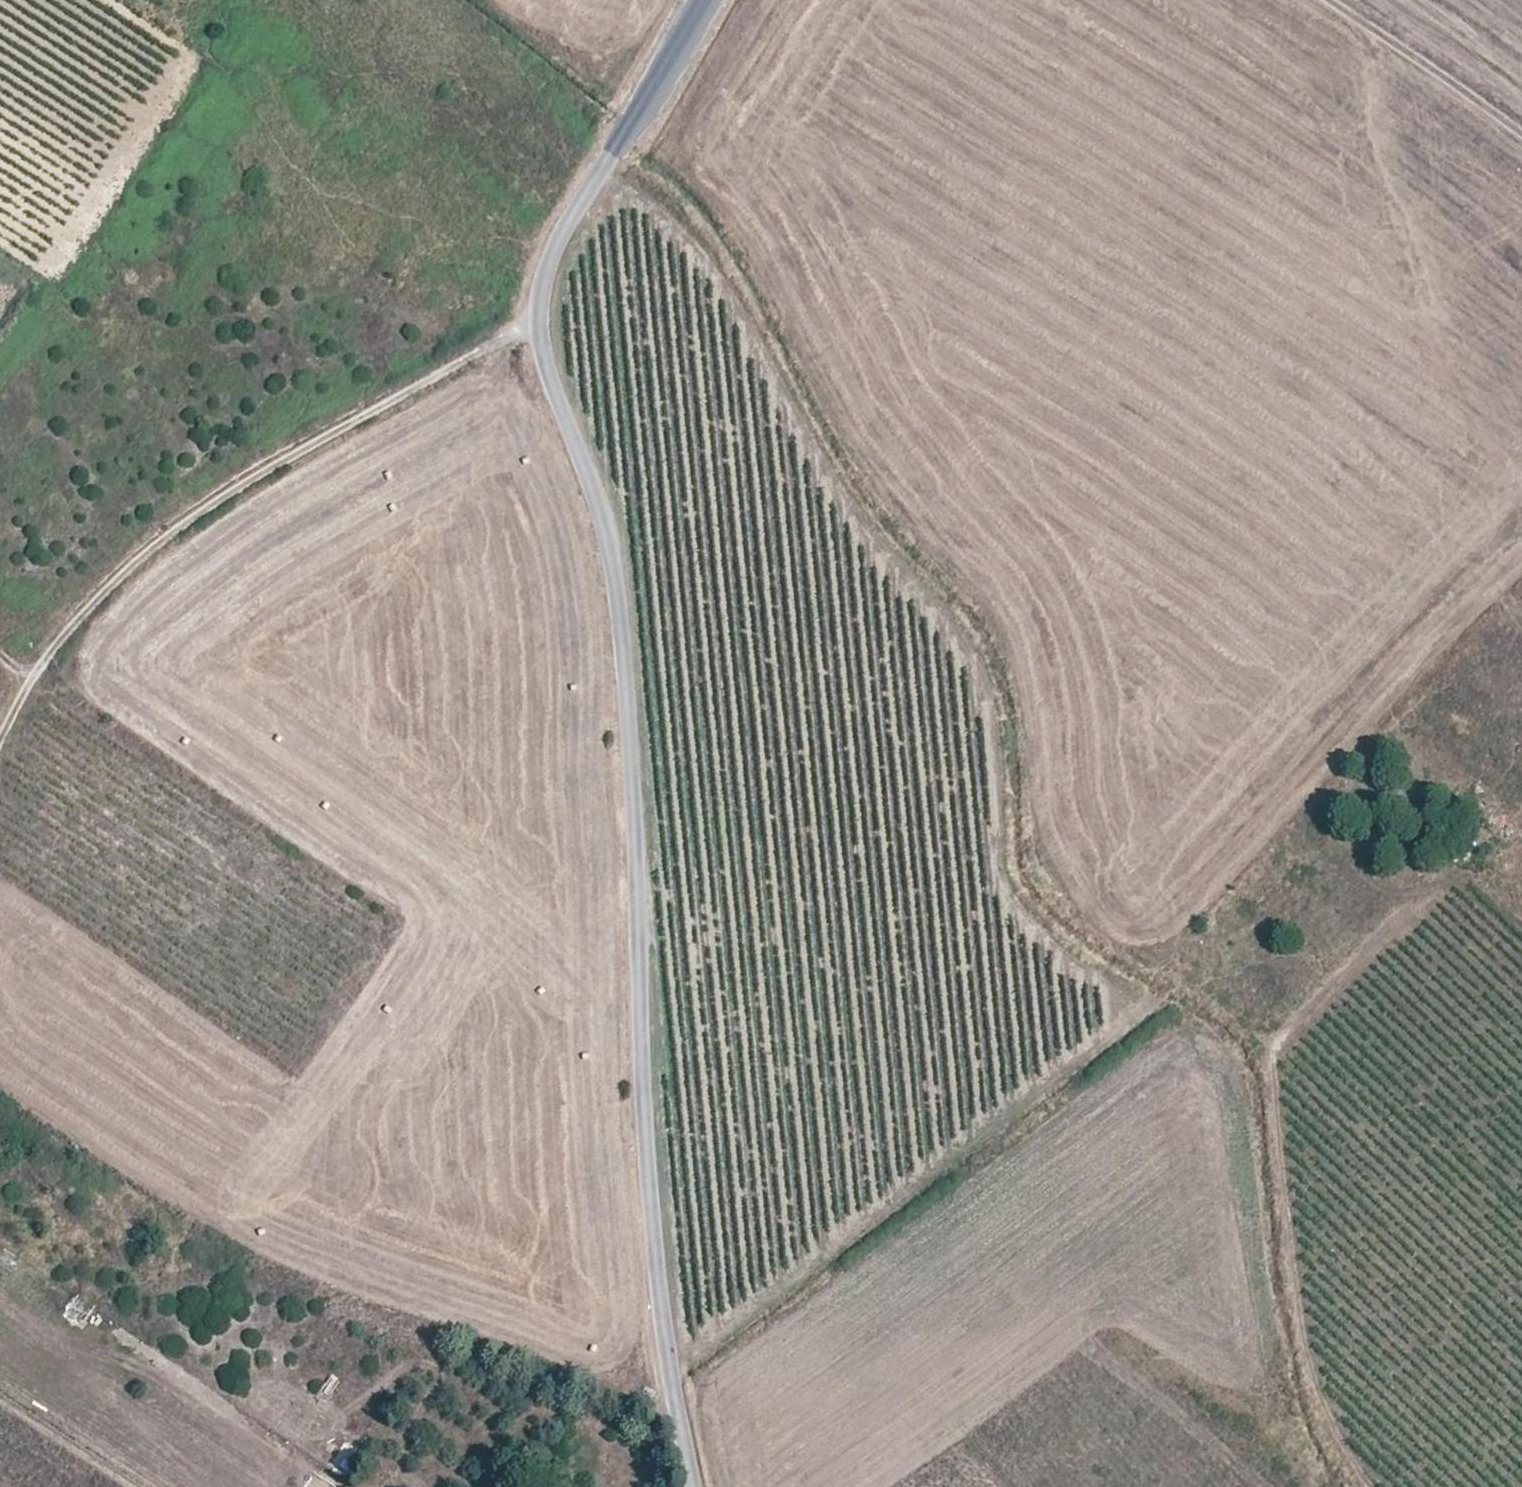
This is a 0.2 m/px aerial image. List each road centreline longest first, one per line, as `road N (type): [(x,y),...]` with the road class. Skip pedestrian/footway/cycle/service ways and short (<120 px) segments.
road 1 (unclassified): [(714,0),(560,246),(543,318),(547,357),(608,536),(617,598),(658,1293),(692,1486)]
road 2 (track): [(543,318),(179,525),(83,612),(0,738)]
road 3 (track): [(1332,0),(1521,137)]

